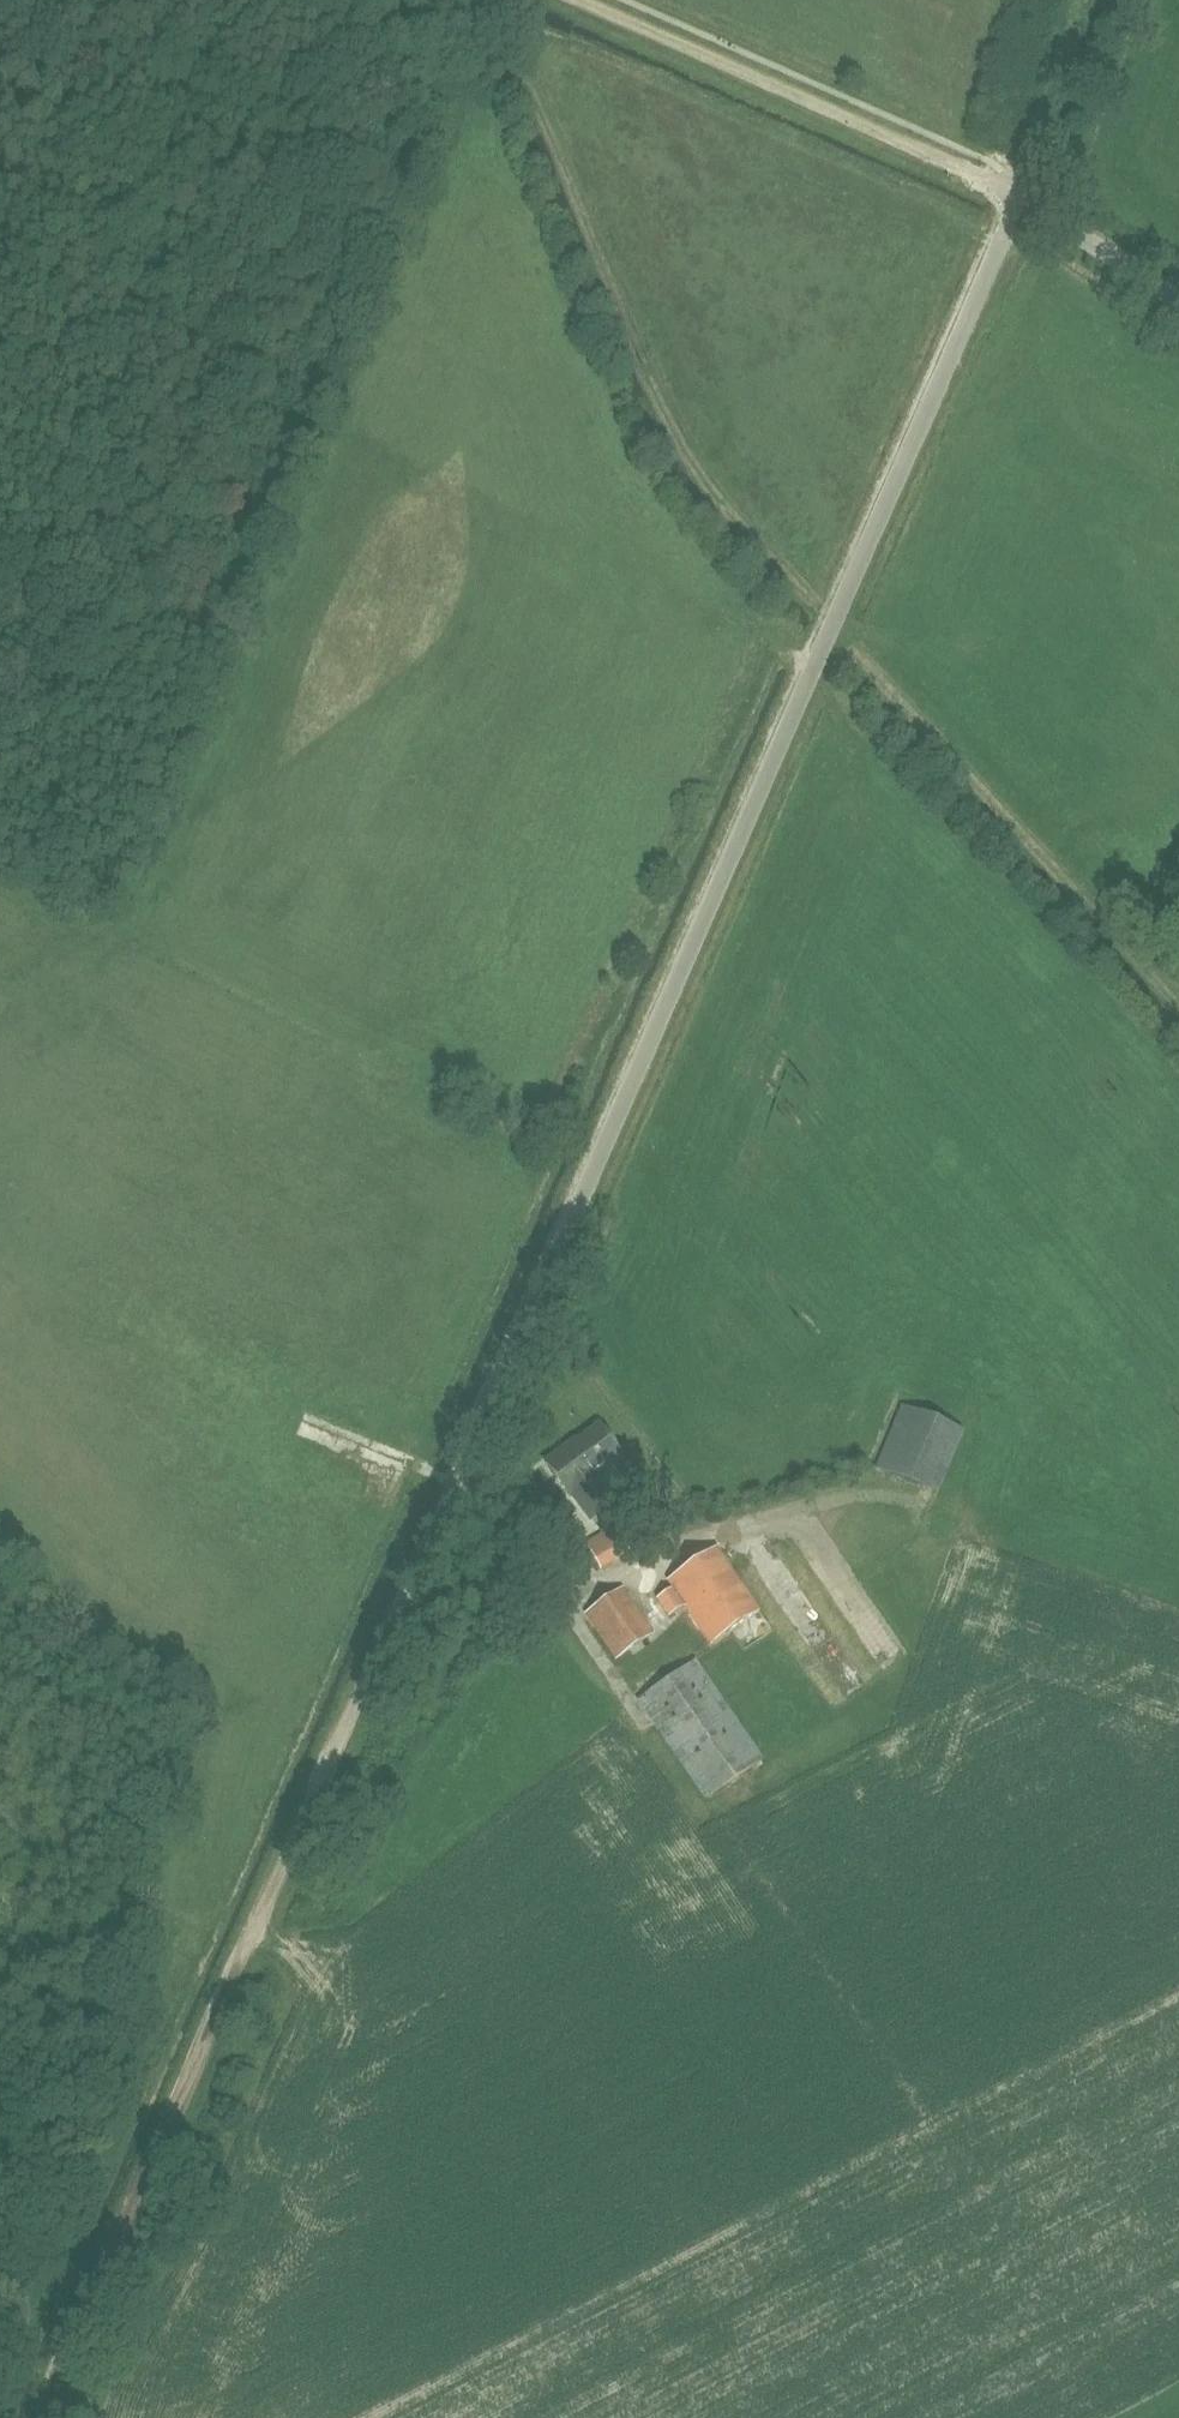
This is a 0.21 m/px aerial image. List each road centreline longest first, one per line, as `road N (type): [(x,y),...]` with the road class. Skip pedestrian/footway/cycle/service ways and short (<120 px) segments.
road 1 (unclassified): [(486,1393),(659,1026),(1017,196)]
road 2 (track): [(34,2417),(486,1393)]
road 3 (track): [(1017,196),(572,0)]
road 4 (unclassified): [(1178,300),(1017,196)]

